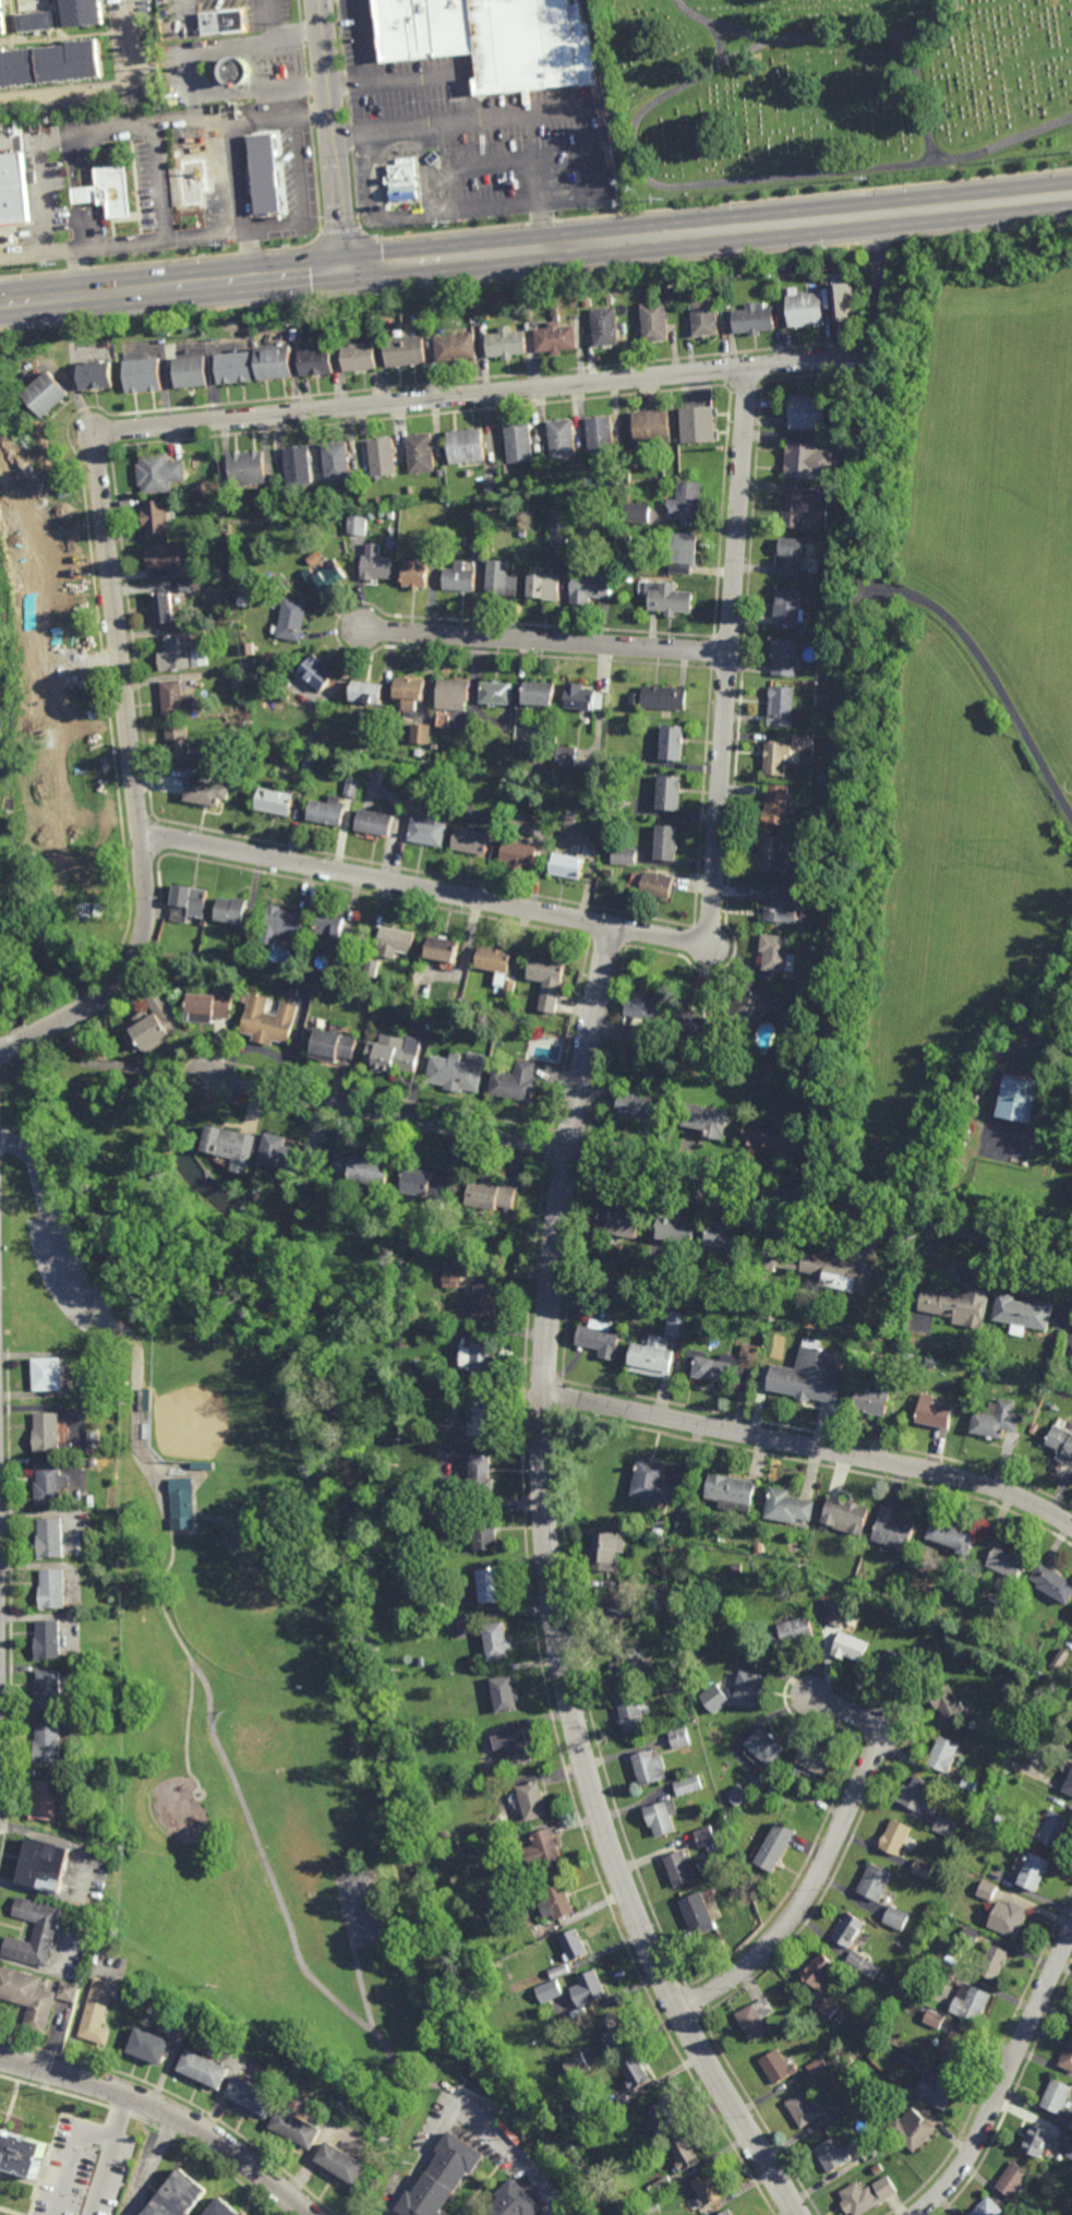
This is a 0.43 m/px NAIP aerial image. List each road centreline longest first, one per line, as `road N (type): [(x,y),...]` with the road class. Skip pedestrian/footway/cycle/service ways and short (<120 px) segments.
road 1 (residential): [(799,2214),(643,1940),(601,1818),(557,1629),(542,1445),(553,1250),(568,1133),(613,924)]
road 2 (primary): [(0,300),(1071,193)]
road 3 (residential): [(1071,1252),(205,1079)]
road 4 (residential): [(846,357),(128,430)]
road 5 (residential): [(128,430),(106,436),(98,458),(148,922),(135,962),(113,993),(0,1051)]
road 6 (residential): [(710,934),(678,938),(141,834)]
road 7 (residential): [(710,934),(750,367)]
road 8 (residential): [(1071,1525),(974,1481),(543,1392)]
road 9 (residential): [(810,1695),(863,1716),(879,1733),(879,1748),(795,1914),(762,1953),(682,2014)]
road 10 (residential): [(730,652),(362,628)]
road 11 (residential): [(314,2214),(238,2154),(159,2107),(0,2058)]
road 12 (residential): [(1071,1926),(968,2160),(918,2214)]
road 13 (residential): [(319,0),(347,265)]
road 14 (residential): [(128,2095),(90,2214)]

